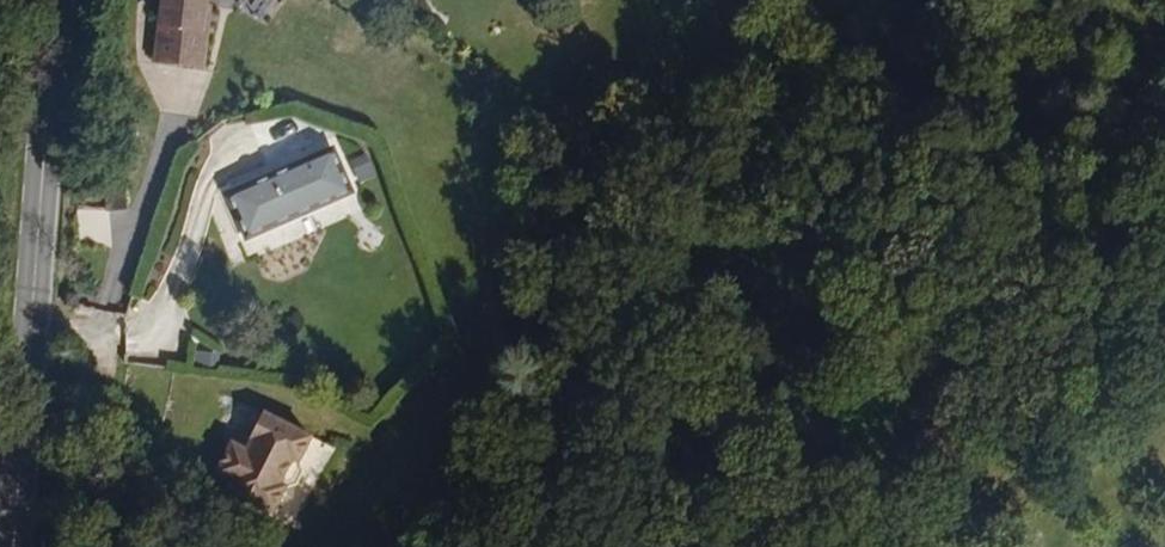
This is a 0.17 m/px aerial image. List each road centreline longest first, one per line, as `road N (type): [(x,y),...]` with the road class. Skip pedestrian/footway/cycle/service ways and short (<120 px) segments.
road 1 (primary): [(1,546),(45,0)]

